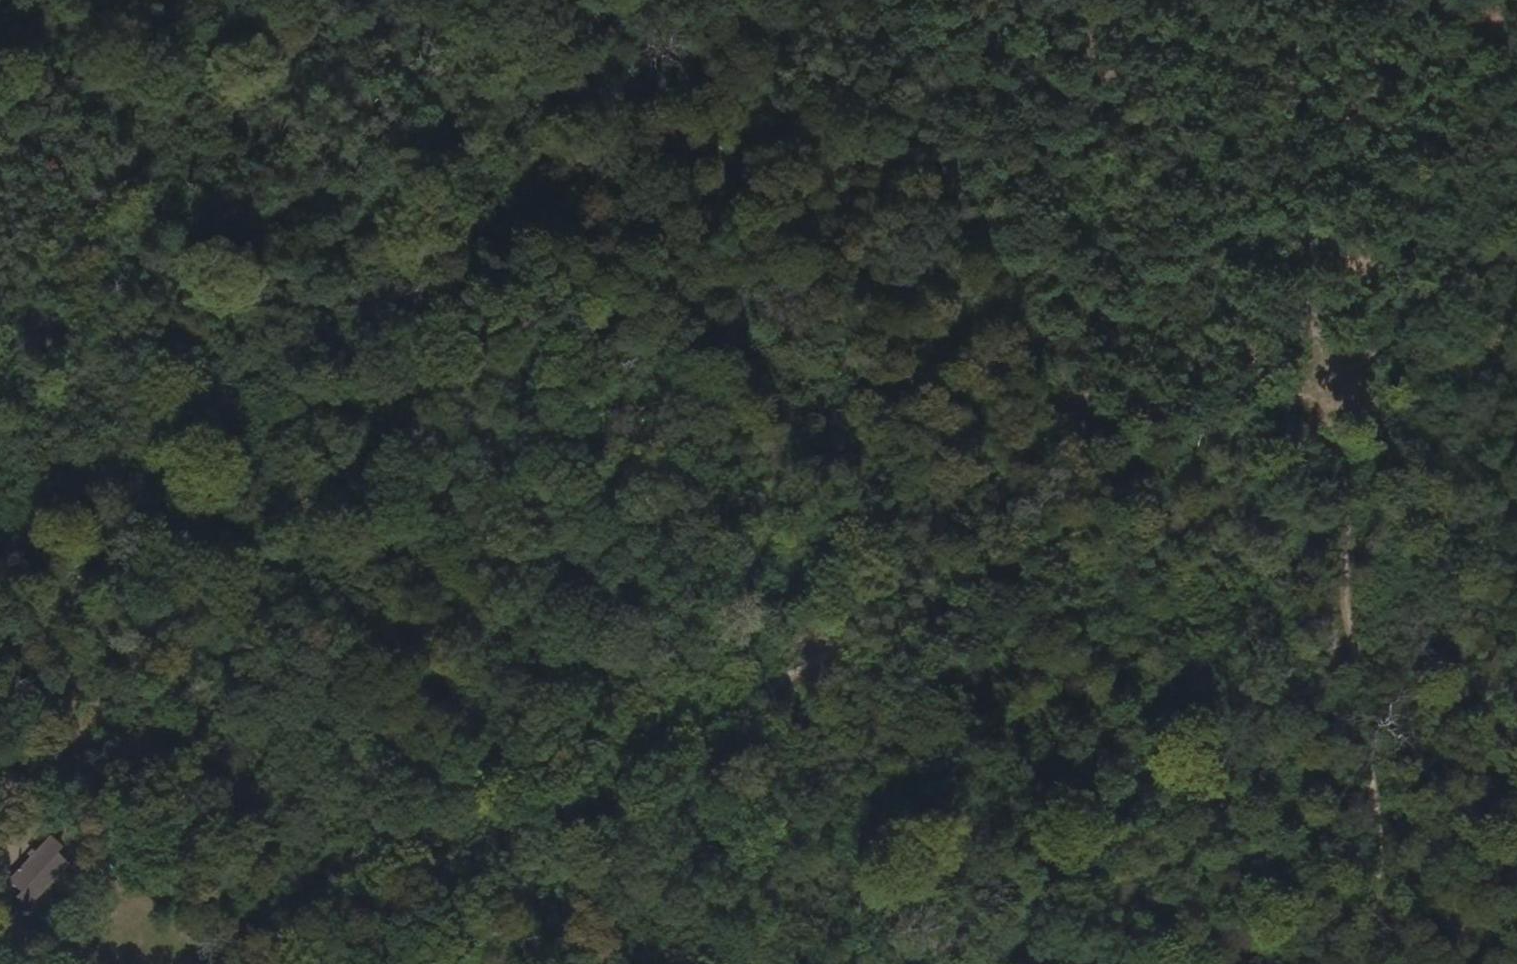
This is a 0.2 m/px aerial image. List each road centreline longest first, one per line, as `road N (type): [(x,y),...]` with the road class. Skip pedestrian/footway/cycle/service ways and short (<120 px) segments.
road 1 (track): [(433,963),(636,777),(932,591),(1328,385)]
road 2 (track): [(1328,385),(1382,866),(1402,963)]
road 3 (track): [(1292,0),(1328,385)]
road 4 (track): [(1328,385),(1516,265)]

